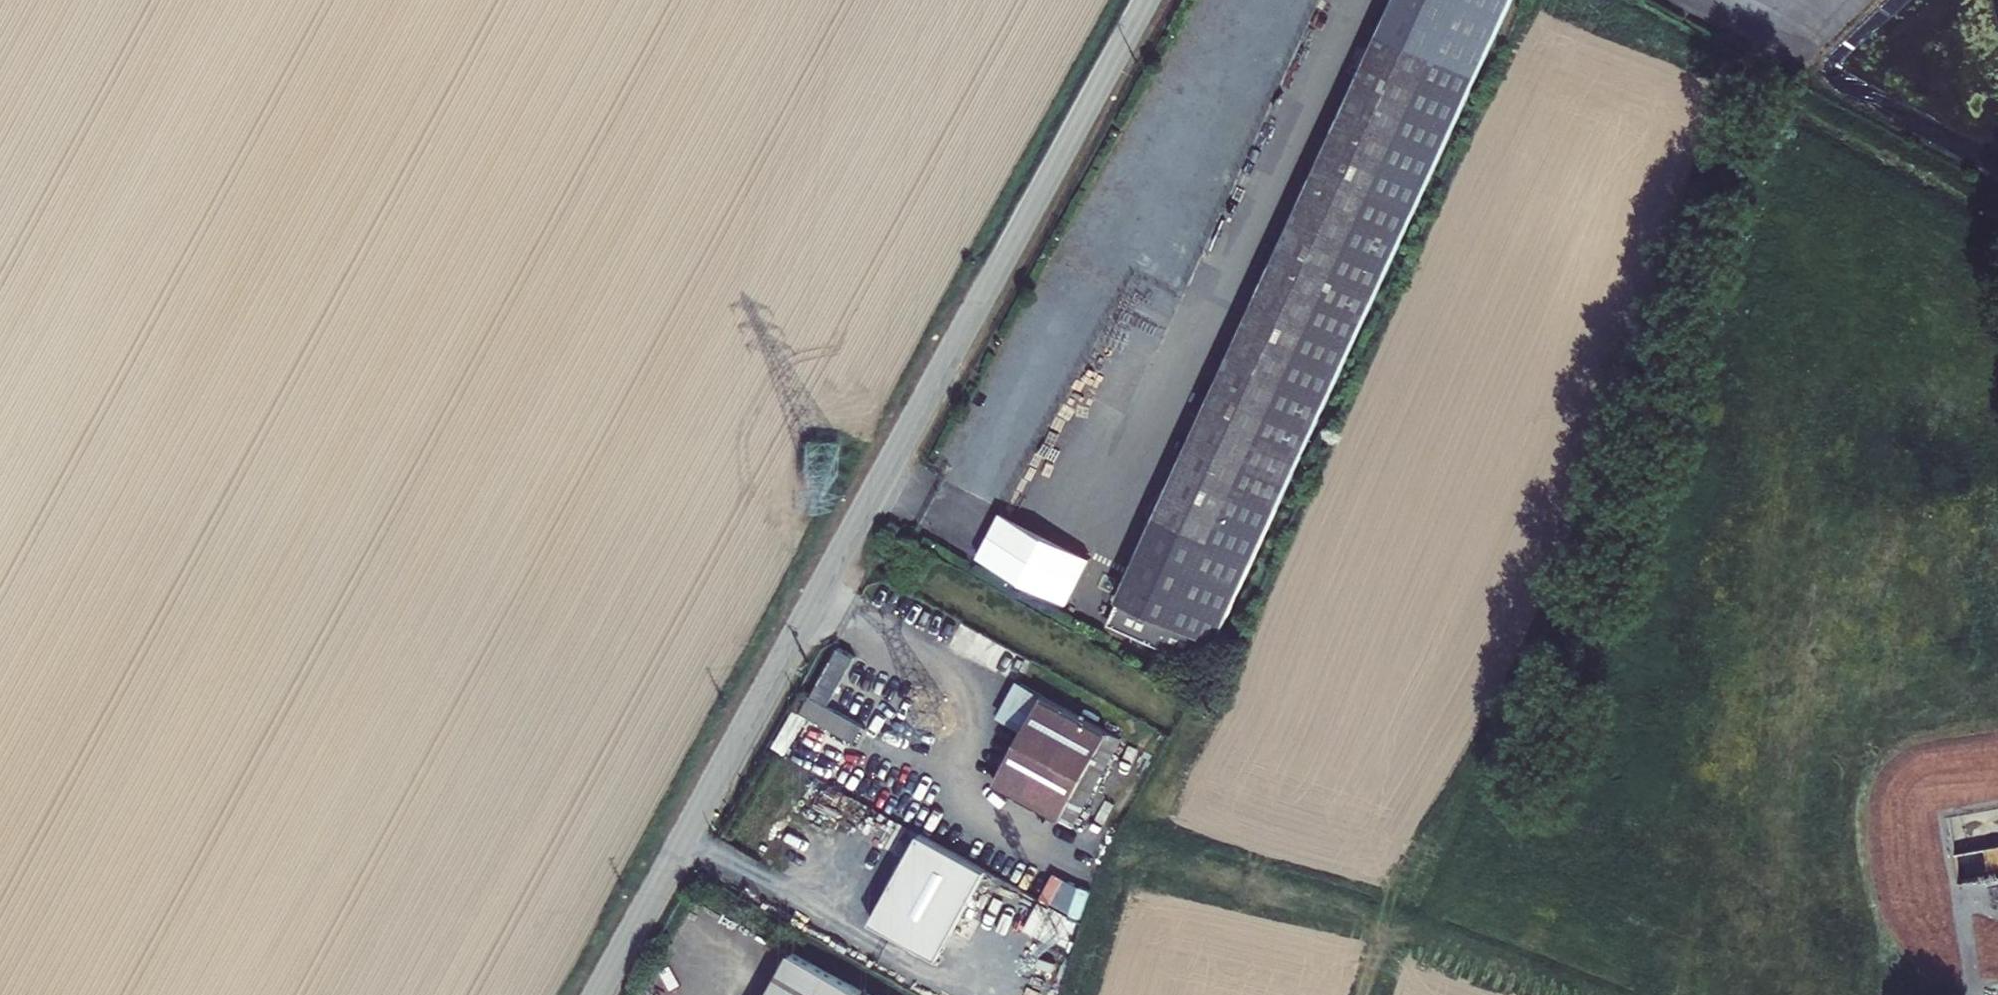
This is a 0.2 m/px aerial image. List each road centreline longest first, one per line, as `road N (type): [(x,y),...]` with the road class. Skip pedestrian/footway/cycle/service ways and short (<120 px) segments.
road 1 (unclassified): [(596,994),(1144,0)]

